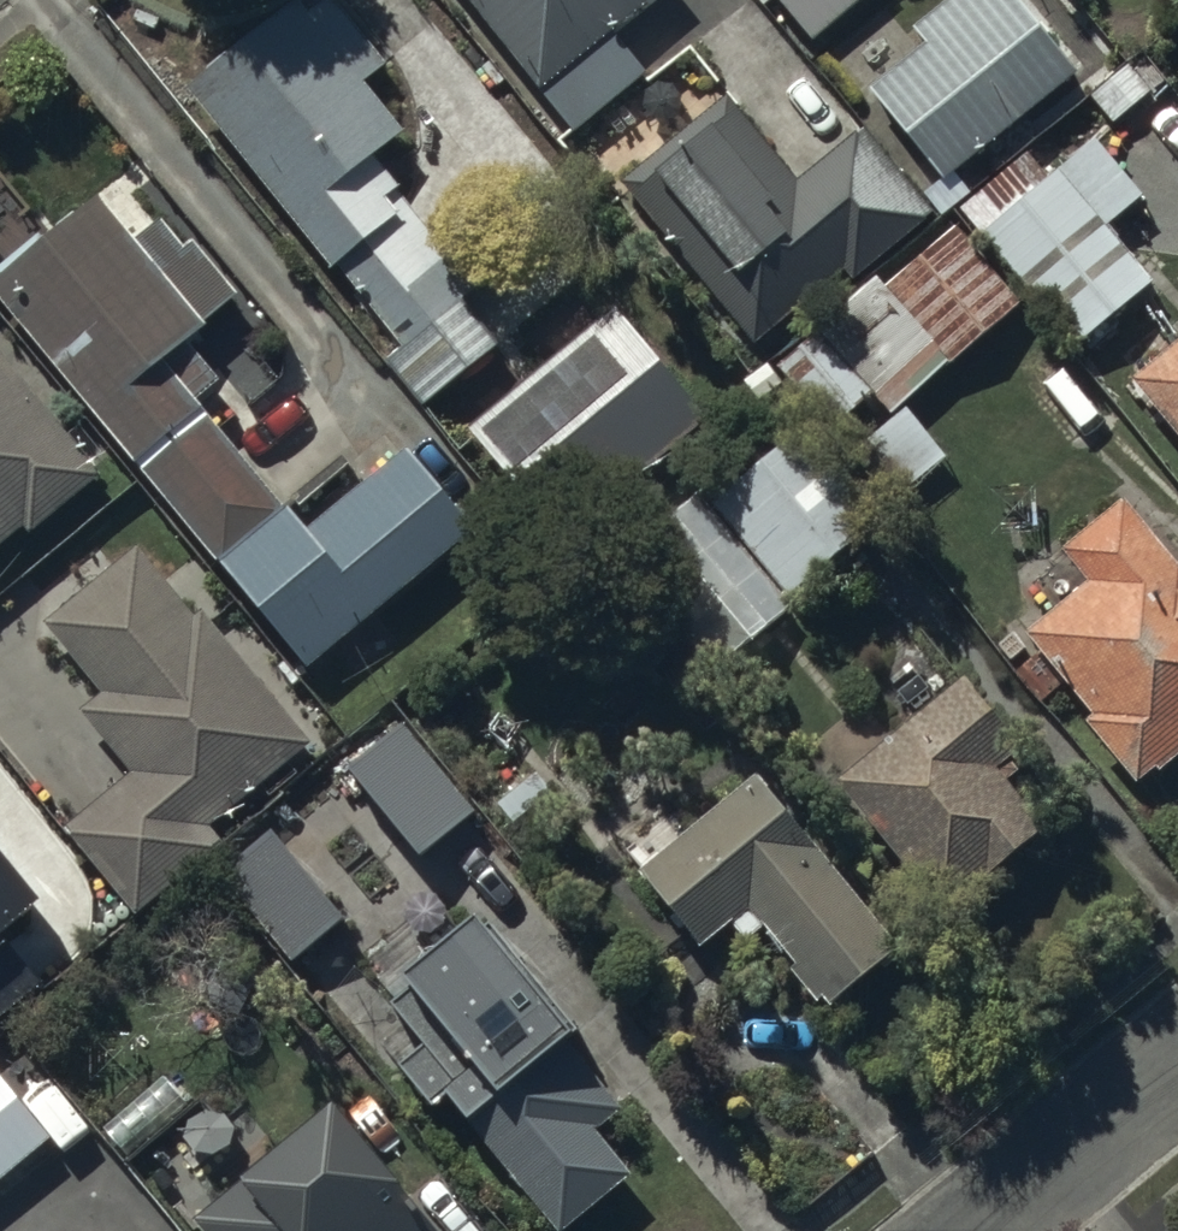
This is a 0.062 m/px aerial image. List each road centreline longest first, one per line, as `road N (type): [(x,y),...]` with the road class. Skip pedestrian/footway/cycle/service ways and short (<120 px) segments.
road 1 (residential): [(1177,1067),(978,1230)]

